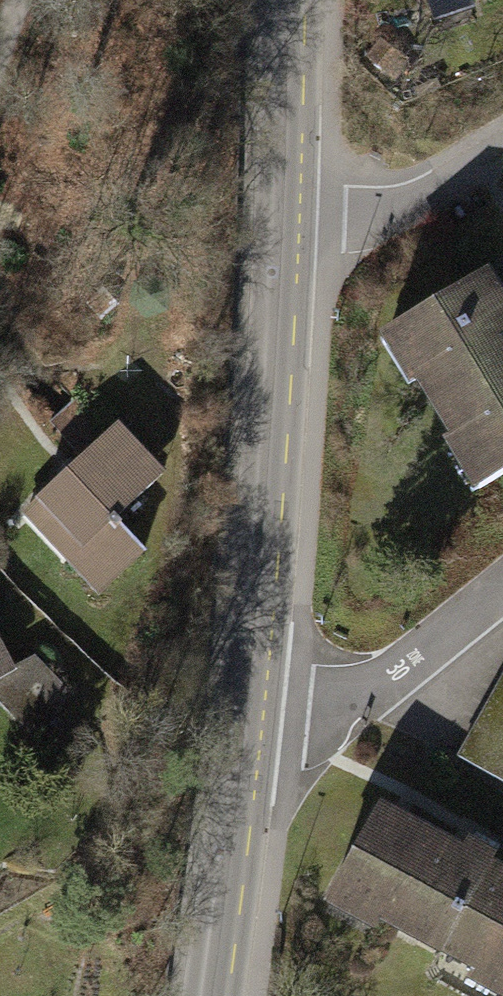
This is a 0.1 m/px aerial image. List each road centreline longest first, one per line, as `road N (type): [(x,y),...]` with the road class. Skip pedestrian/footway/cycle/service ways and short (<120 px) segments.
road 1 (tertiary): [(286,222),(257,689)]
road 2 (tertiary): [(257,689),(210,995)]
road 3 (residential): [(257,689),(303,696),(355,690),(404,665),(502,587)]
road 4 (residential): [(502,146),(386,218),(286,222)]
road 5 (tertiary): [(286,0),(286,222)]

